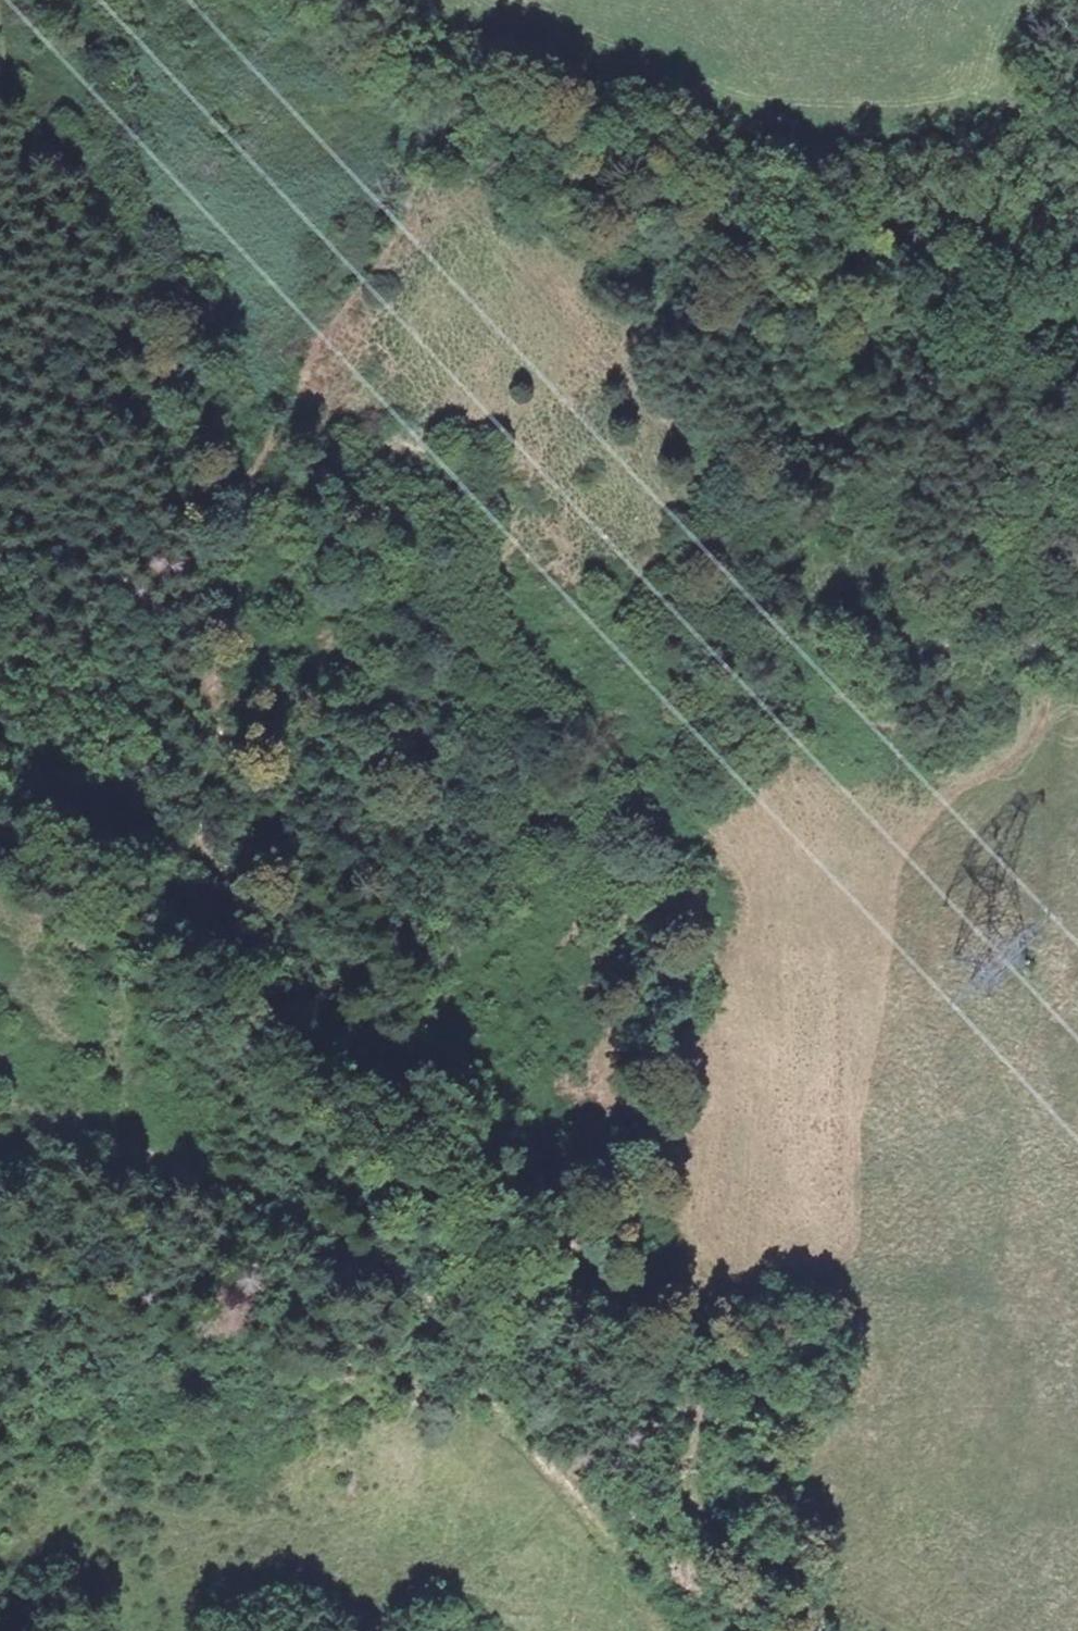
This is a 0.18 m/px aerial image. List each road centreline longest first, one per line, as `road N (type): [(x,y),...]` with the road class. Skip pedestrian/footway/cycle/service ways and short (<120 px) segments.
road 1 (track): [(706,1533),(691,1394),(691,1261)]
road 2 (track): [(706,1533),(780,1630)]

